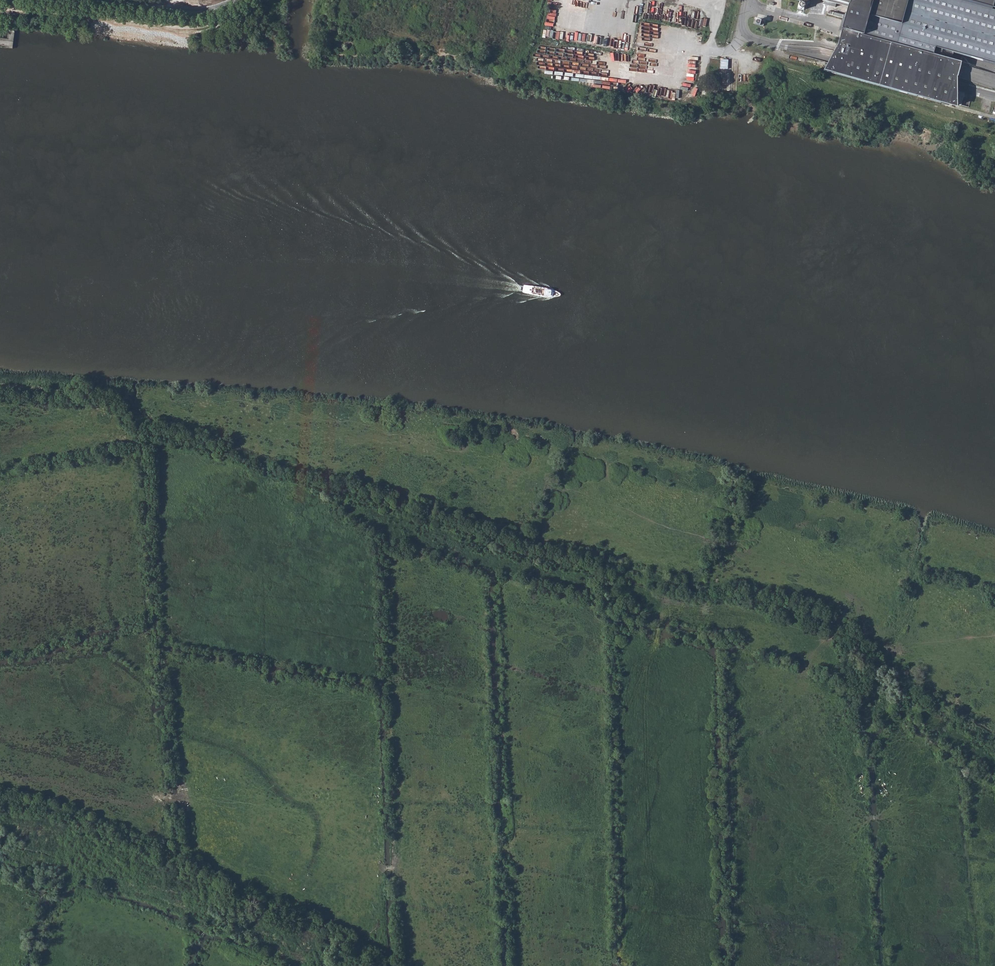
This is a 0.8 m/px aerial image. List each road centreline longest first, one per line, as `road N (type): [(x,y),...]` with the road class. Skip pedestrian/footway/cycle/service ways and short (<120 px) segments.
road 1 (secondary): [(235,0),(191,11),(75,0)]

